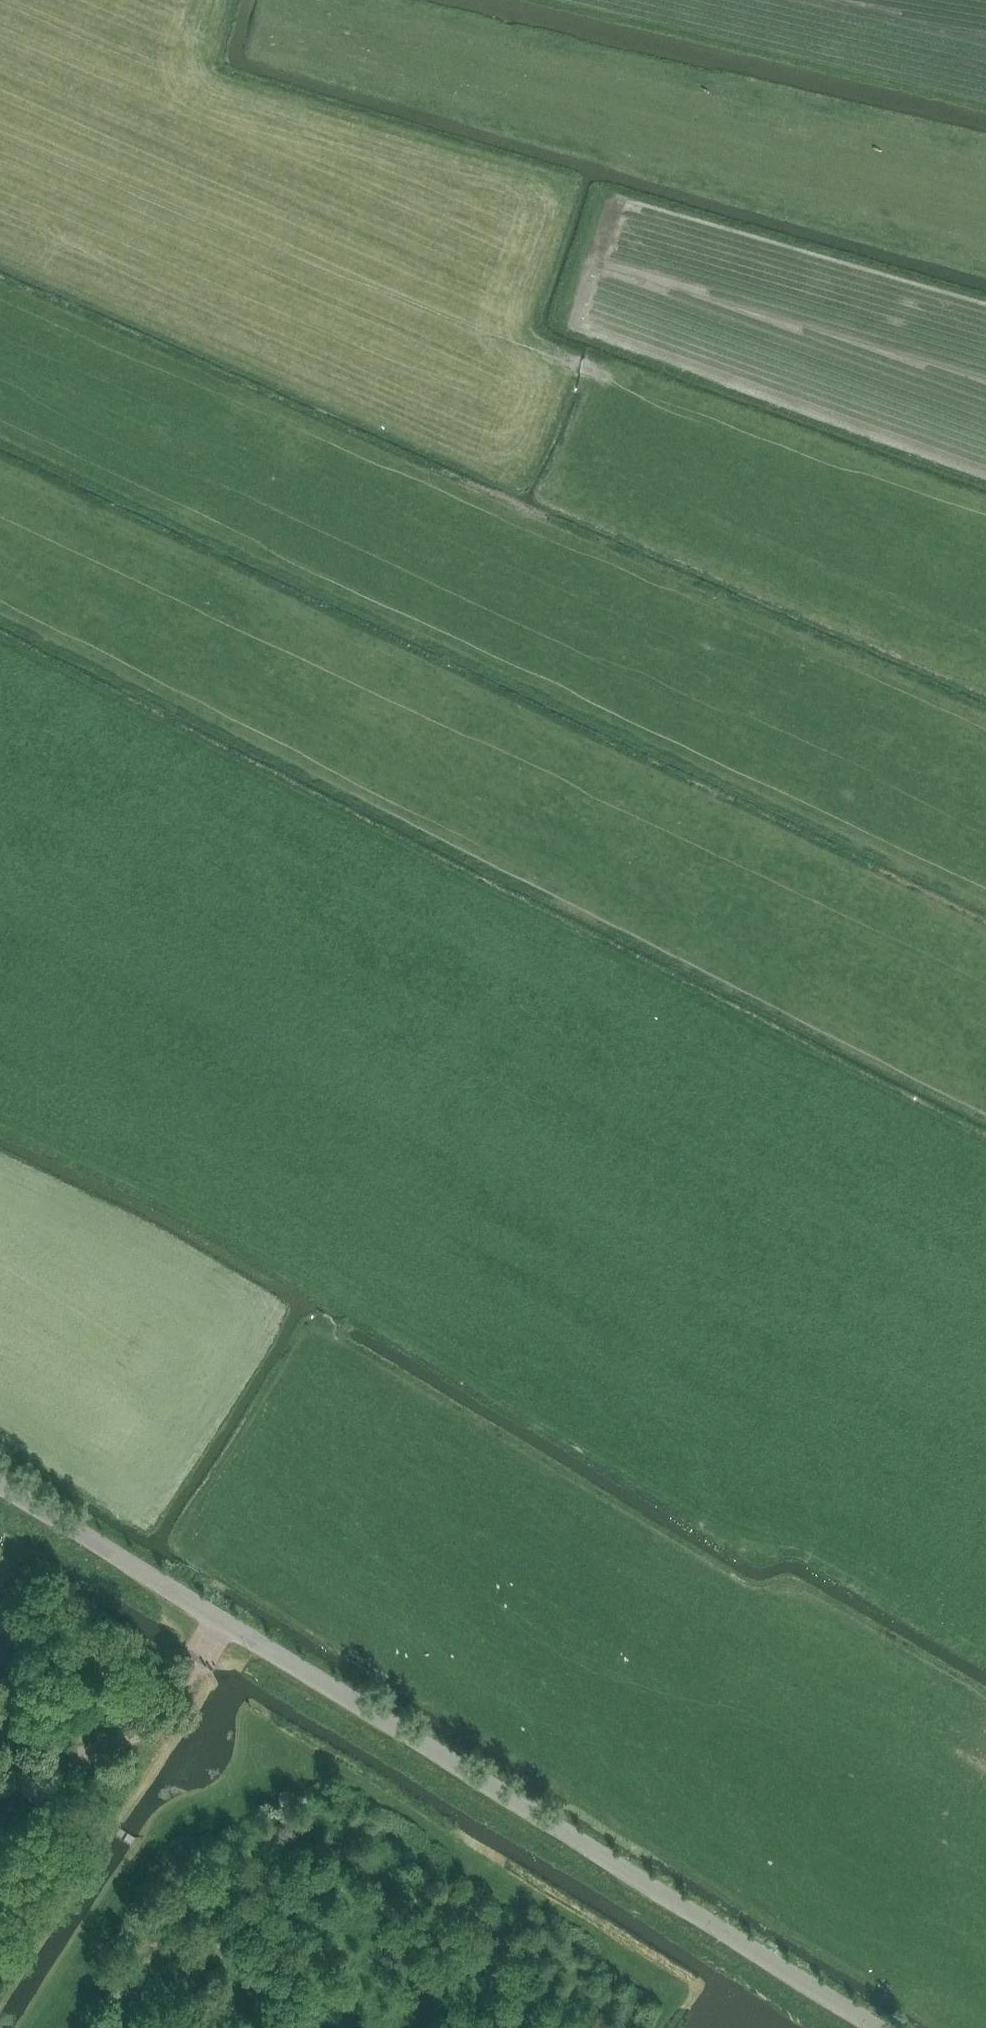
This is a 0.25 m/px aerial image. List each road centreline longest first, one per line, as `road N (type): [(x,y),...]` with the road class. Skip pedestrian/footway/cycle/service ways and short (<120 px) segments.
road 1 (unclassified): [(882,2027),(362,1698),(0,1479)]

